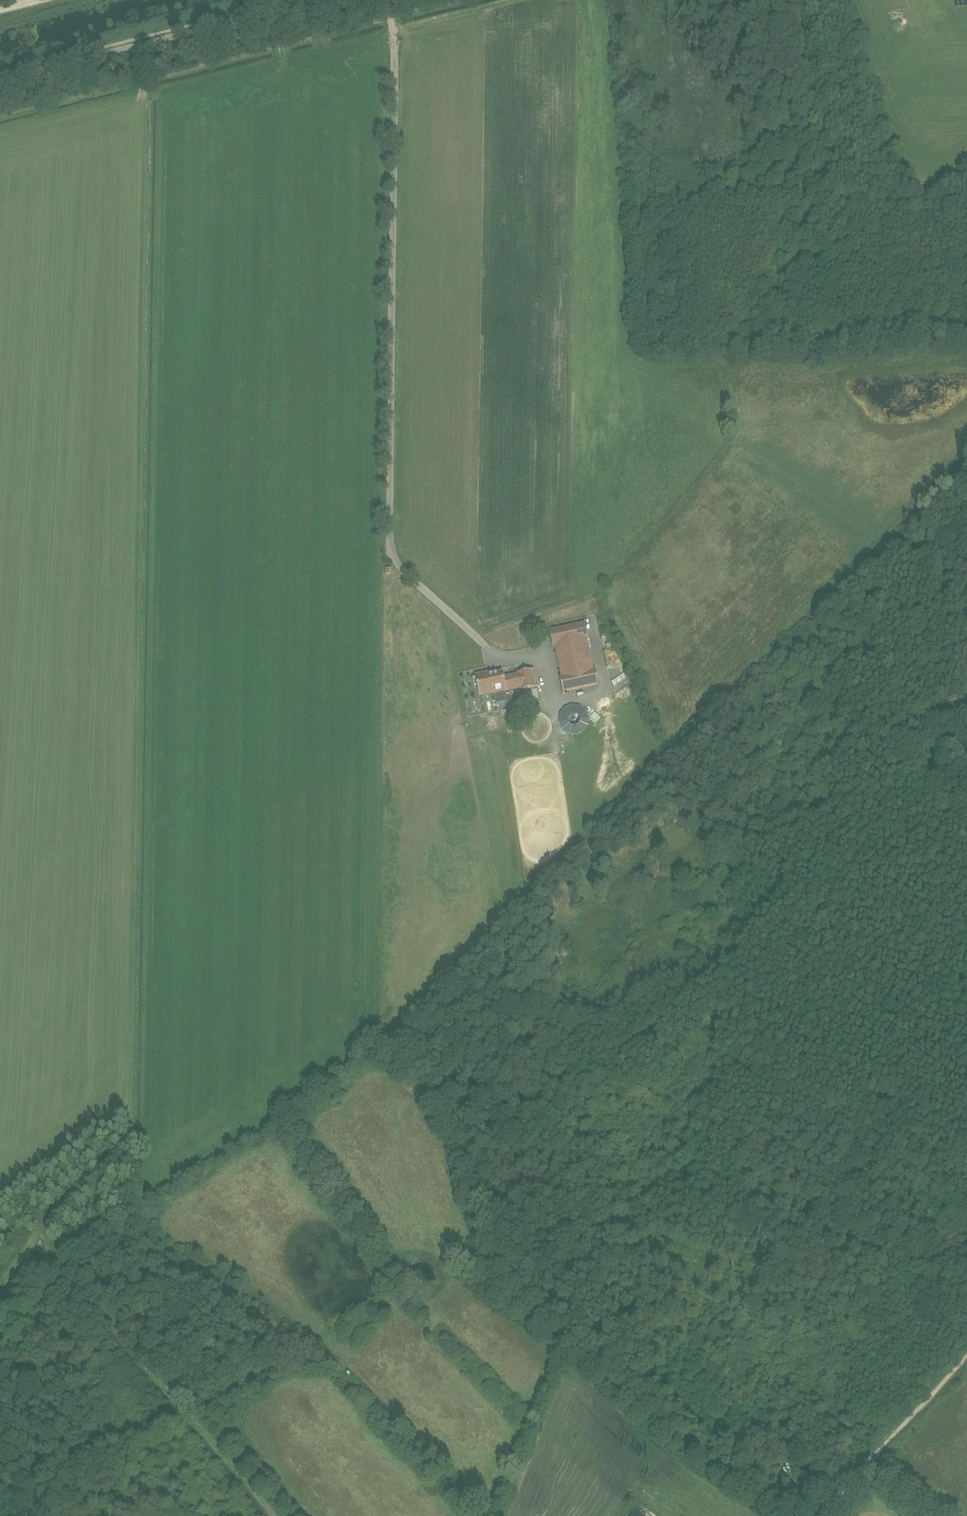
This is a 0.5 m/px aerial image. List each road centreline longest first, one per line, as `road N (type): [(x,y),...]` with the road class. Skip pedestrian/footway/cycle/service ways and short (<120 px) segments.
road 1 (unclassified): [(0,86),(339,0)]
road 2 (track): [(821,1515),(966,1359)]

